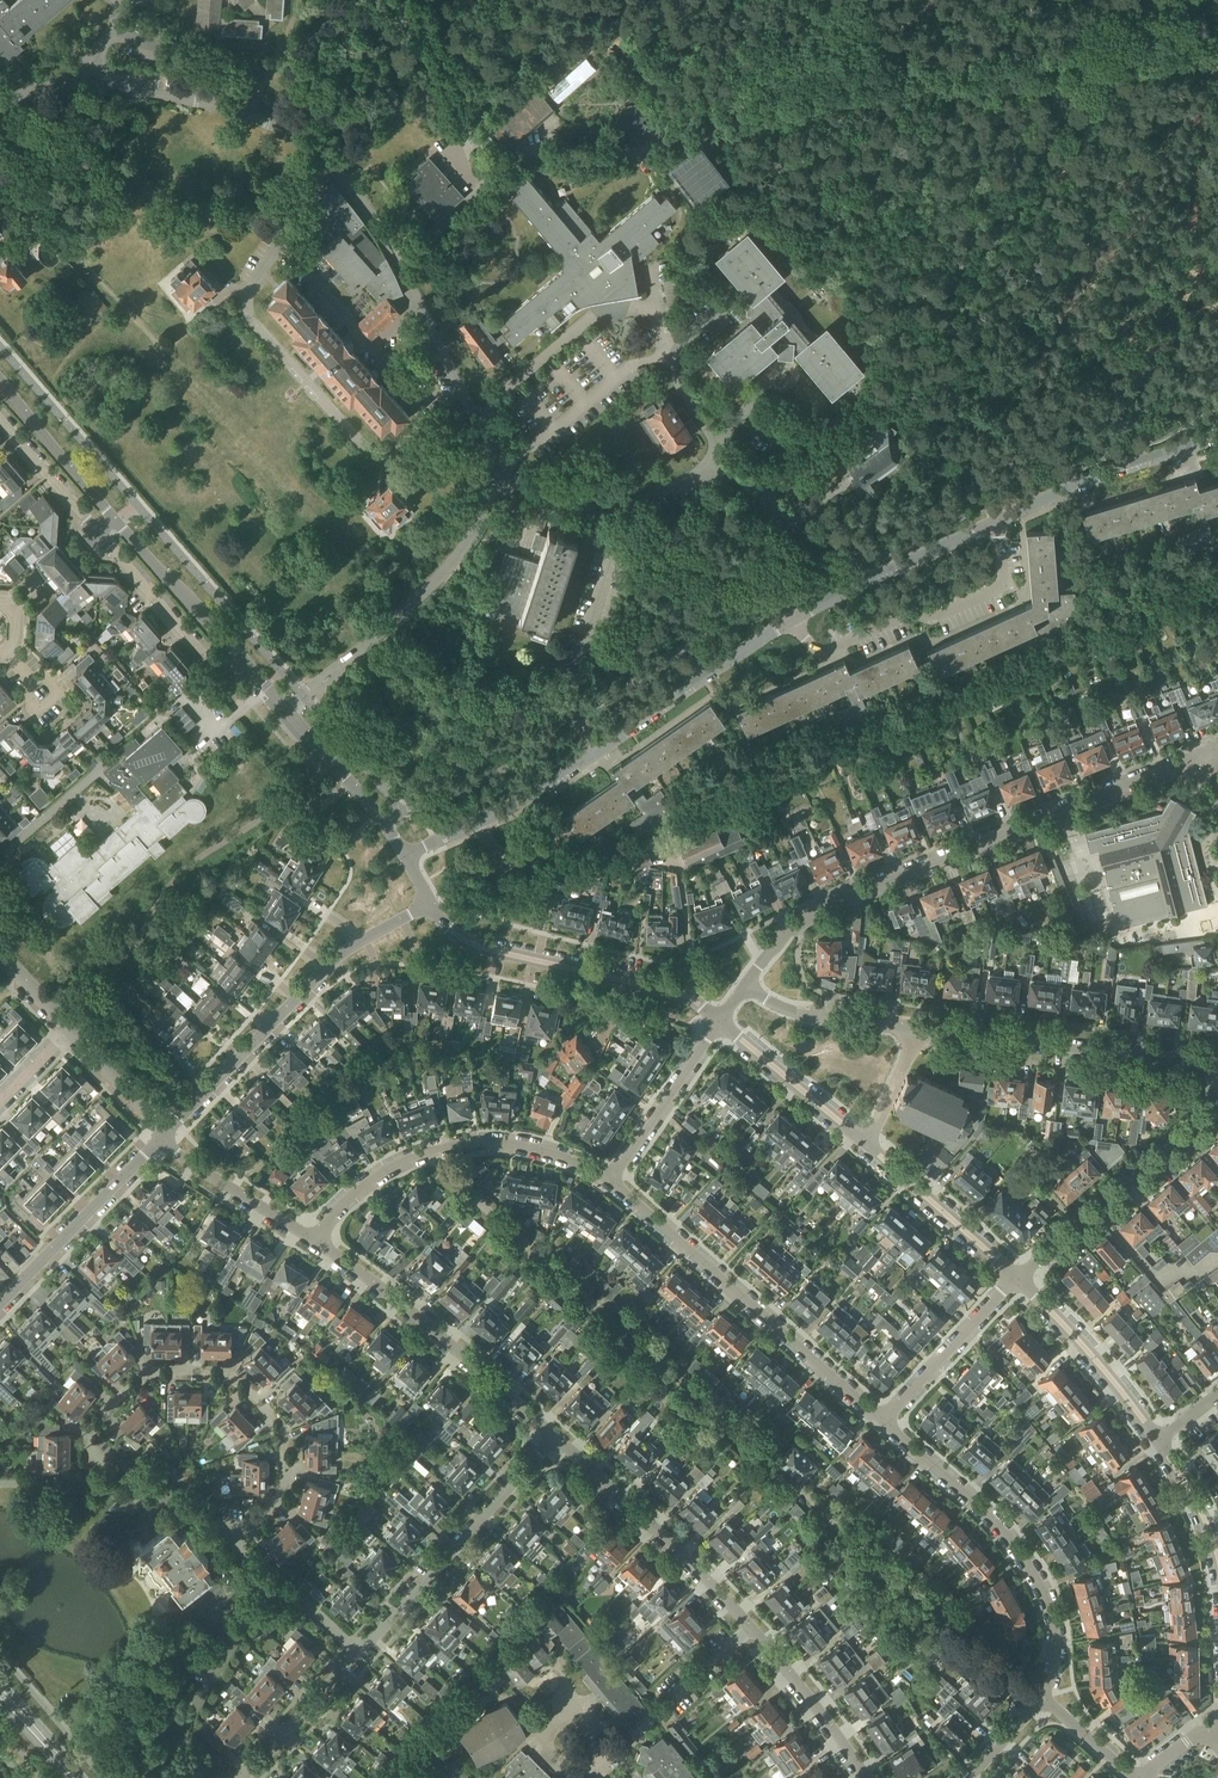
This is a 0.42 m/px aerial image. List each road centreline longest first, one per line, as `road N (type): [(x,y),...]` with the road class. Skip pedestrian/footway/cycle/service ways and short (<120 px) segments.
road 1 (track): [(656,145),(823,82),(1089,61),(1217,35)]
road 2 (residential): [(746,987),(812,915),(1211,752)]
road 3 (residential): [(233,1549),(285,1488),(281,1429),(234,1379),(152,1374),(107,1411),(92,1450),(115,1471),(167,1479),(194,1496)]
road 4 (residential): [(791,619),(559,779),(406,857)]
road 5 (residential): [(406,857),(351,783),(115,521)]
road 6 (residential): [(610,1181),(885,1426)]
road 7 (residential): [(163,1135),(337,959),(432,903)]
road 8 (residential): [(885,1426),(996,1526),(1028,1567),(1054,1633),(1044,1699)]
road 9 (residential): [(313,1237),(347,1199),(391,1169),(447,1148),(524,1145),(610,1181)]
road 10 (residential): [(725,1020),(689,996),(476,947),(448,930),(432,903)]
road 11 (residential): [(553,1437),(313,1237)]
road 12 (residential): [(791,619),(825,651),(909,614),(931,619),(1003,586),(996,523)]
road 13 (residential): [(1217,1067),(919,1030)]
road 14 (residential): [(358,1651),(553,1437)]
road 15 (residential): [(751,1626),(553,1437)]
road 16 (residential): [(1020,1281),(1217,1106)]
road 17 (residential): [(1217,436),(996,523)]
road 18 (residential): [(0,1301),(163,1135)]
road 19 (residential): [(996,523),(791,619)]
road 20 (residential): [(1020,1281),(861,1141)]
road 21 (residential): [(1158,1440),(1096,1359),(1020,1281)]
road 22 (residential): [(885,1426),(1020,1281)]
road 23 (residential): [(610,1181),(725,1020)]
road 24 (residential): [(866,1777),(751,1626)]
road 25 (residential): [(616,1752),(751,1626)]
road 26 (residential): [(861,1141),(725,1020)]
road 27 (residential): [(313,1237),(232,1190),(163,1135)]
road 28 (residential): [(919,1030),(796,1014),(746,987)]
road 29 (residential): [(115,521),(0,384)]
road 30 (residential): [(235,1777),(358,1651)]
road 31 (residential): [(209,664),(97,537)]
road 32 (residential): [(233,1549),(358,1651)]
road 33 (residential): [(97,537),(0,423)]
road 34 (residential): [(163,1135),(69,1029)]
road 35 (residential): [(1217,1555),(1158,1440)]
road 36 (residential): [(861,1141),(876,1128),(919,1030)]
road 37 (residential): [(1135,1777),(1044,1699)]

